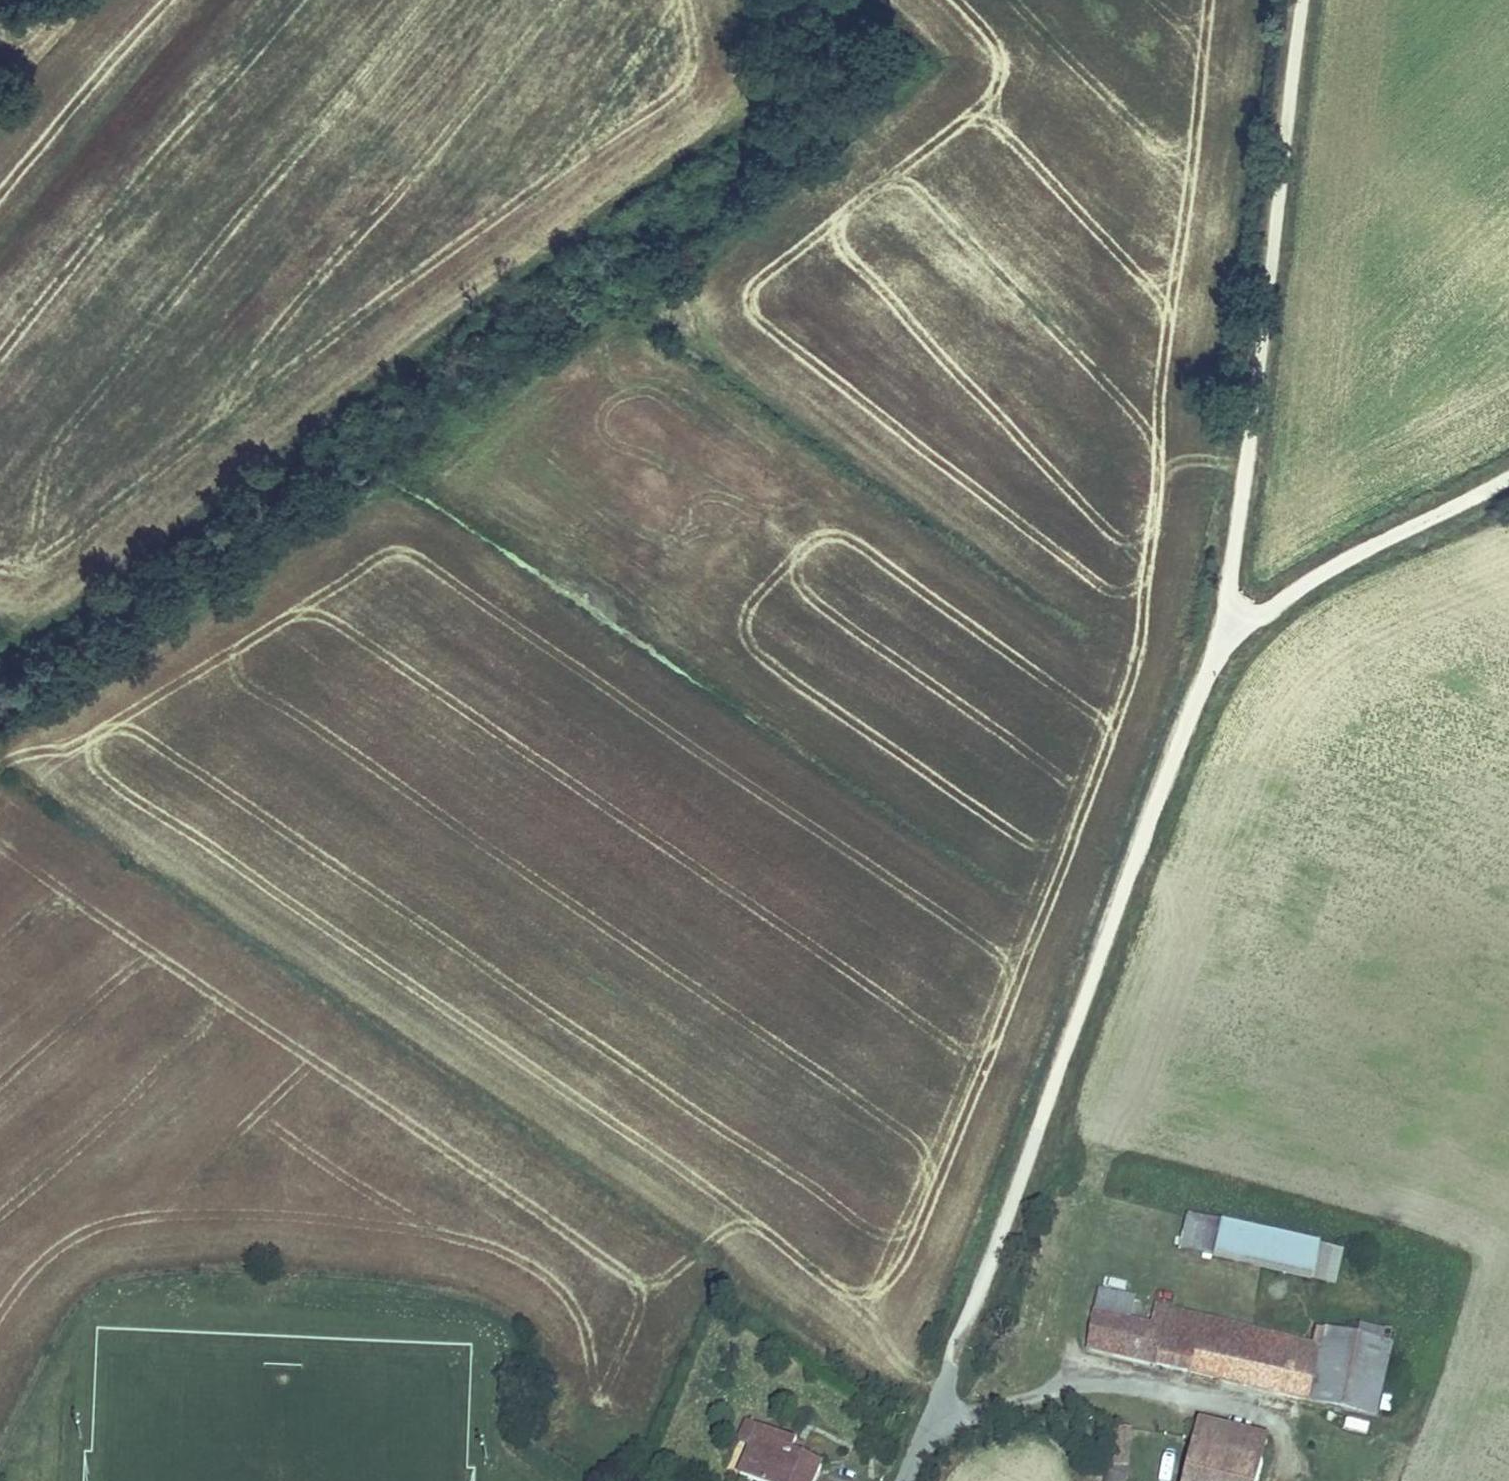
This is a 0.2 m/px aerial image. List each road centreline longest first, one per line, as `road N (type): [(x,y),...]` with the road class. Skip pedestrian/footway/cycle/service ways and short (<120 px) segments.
road 1 (residential): [(906,1480),(960,1340)]

